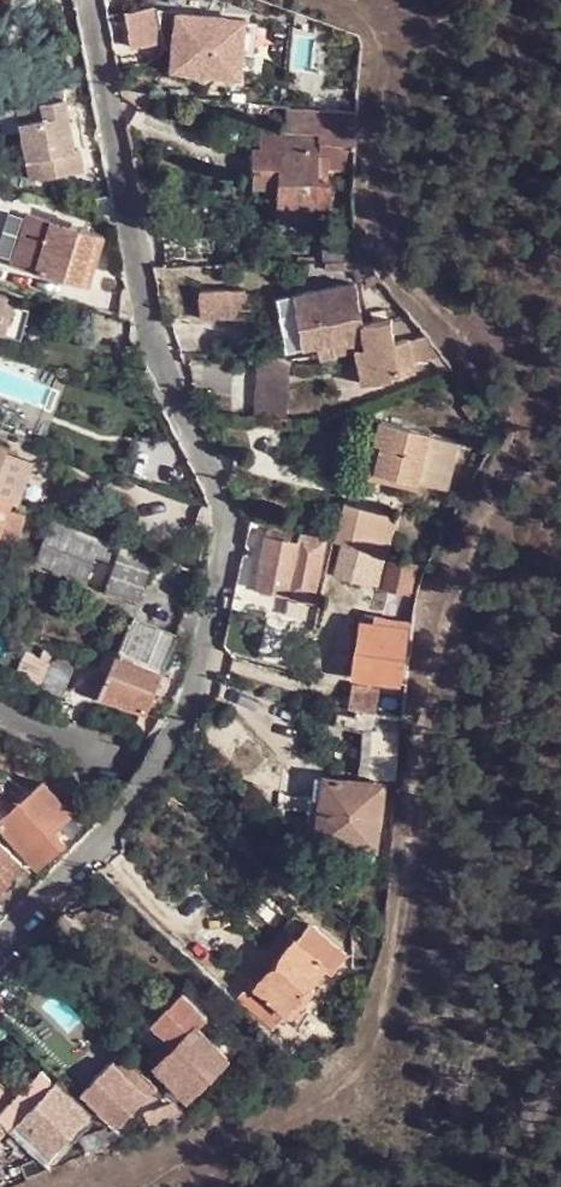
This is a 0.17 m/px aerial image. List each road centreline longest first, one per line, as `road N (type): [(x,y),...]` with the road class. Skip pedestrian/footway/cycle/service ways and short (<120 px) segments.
road 1 (residential): [(0,939),(136,792),(175,726),(212,648),(236,525),(151,320),(133,159),(95,0)]

